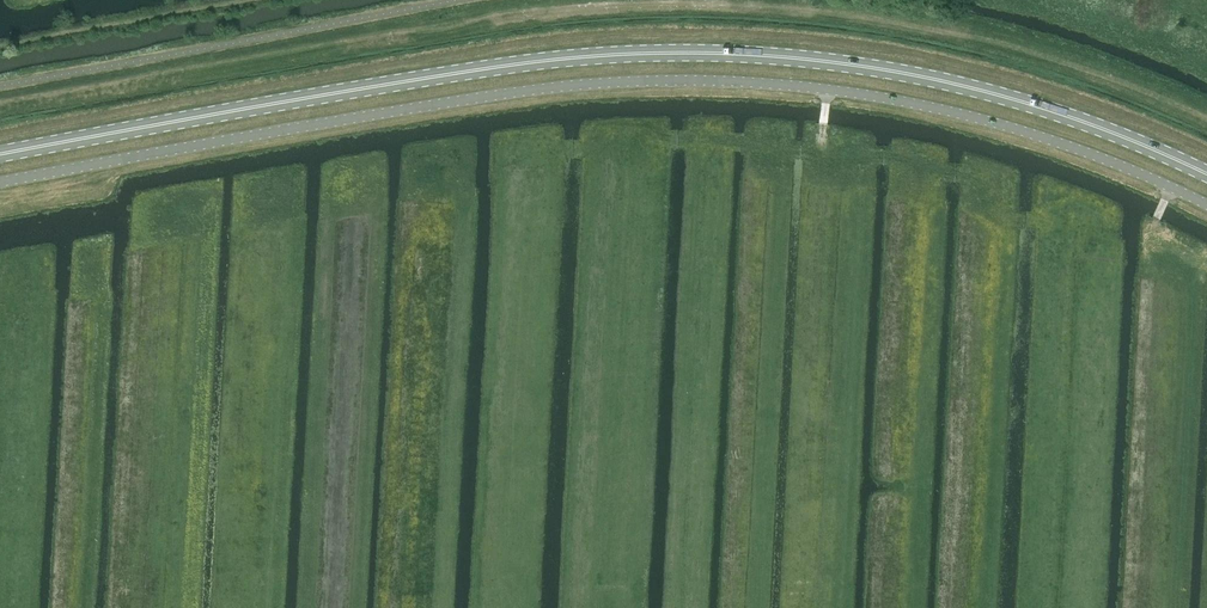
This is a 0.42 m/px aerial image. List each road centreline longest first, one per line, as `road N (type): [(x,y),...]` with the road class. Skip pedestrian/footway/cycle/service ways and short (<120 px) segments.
road 1 (unclassified): [(1206,208),(997,124),(826,91),(700,79),(541,85),(0,179)]
road 2 (primary): [(0,153),(466,68),(728,51),(951,83),(1051,110),(1206,174)]
road 3 (track): [(0,45),(228,0)]

